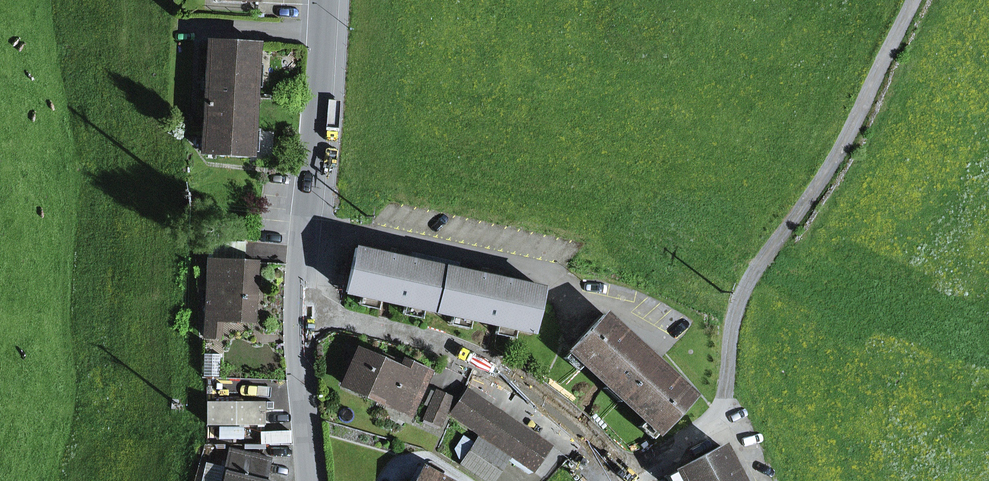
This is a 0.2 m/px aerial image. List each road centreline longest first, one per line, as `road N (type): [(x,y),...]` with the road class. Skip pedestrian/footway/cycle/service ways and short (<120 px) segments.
road 1 (residential): [(298,313),(423,339),(492,363),(556,404),(636,480)]
road 2 (tertiary): [(298,313),(327,0)]
road 3 (tertiary): [(309,480),(298,313)]

